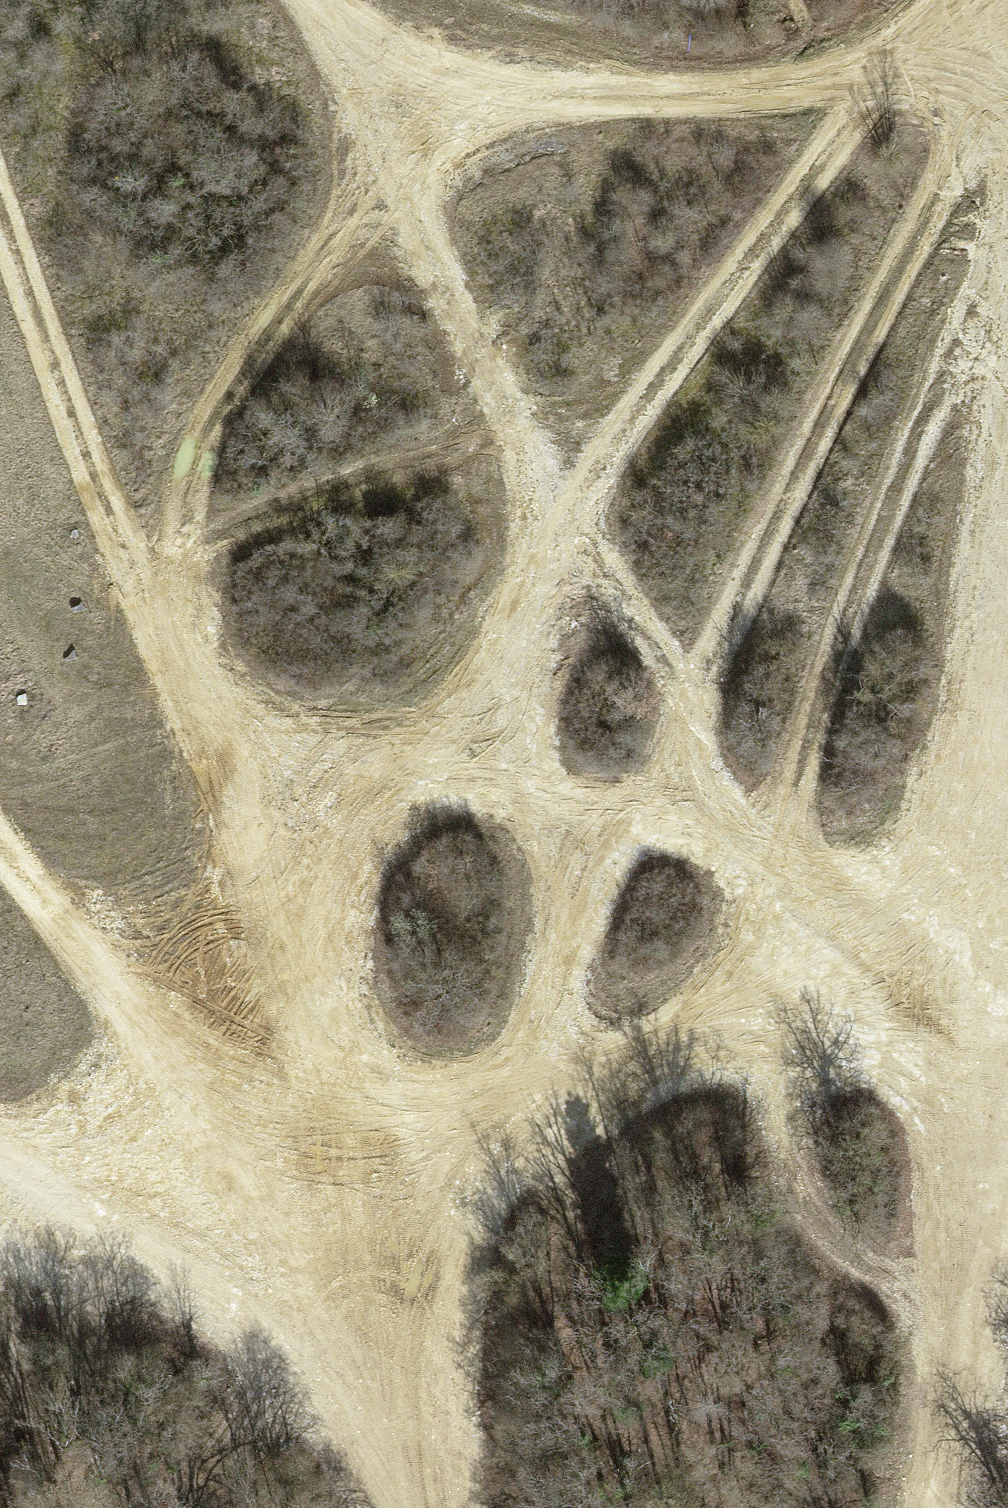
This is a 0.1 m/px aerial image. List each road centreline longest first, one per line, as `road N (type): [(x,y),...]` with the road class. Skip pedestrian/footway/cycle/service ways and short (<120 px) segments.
road 1 (track): [(311,0),(404,139),(501,433),(556,563),(674,788),(988,1093)]
road 2 (track): [(133,584),(196,447),(273,322),(404,139),(601,85),(727,101),(1007,41)]
road 3 (track): [(0,200),(76,442),(284,943),(322,1258)]
road 4 (track): [(903,67),(641,411),(556,563),(284,943)]
road 5 (track): [(1007,249),(895,476),(820,723),(784,887),(713,1021),(560,1090)]
road 6 (track): [(1007,42),(751,574),(674,788),(558,880)]
road 7 (track): [(556,563),(560,1090),(322,1258)]
road 8 (track): [(0,1152),(322,1258),(399,1507)]
road 9 (track): [(0,844),(77,954),(322,1258)]
road 10 (track): [(943,1507),(988,1093)]

